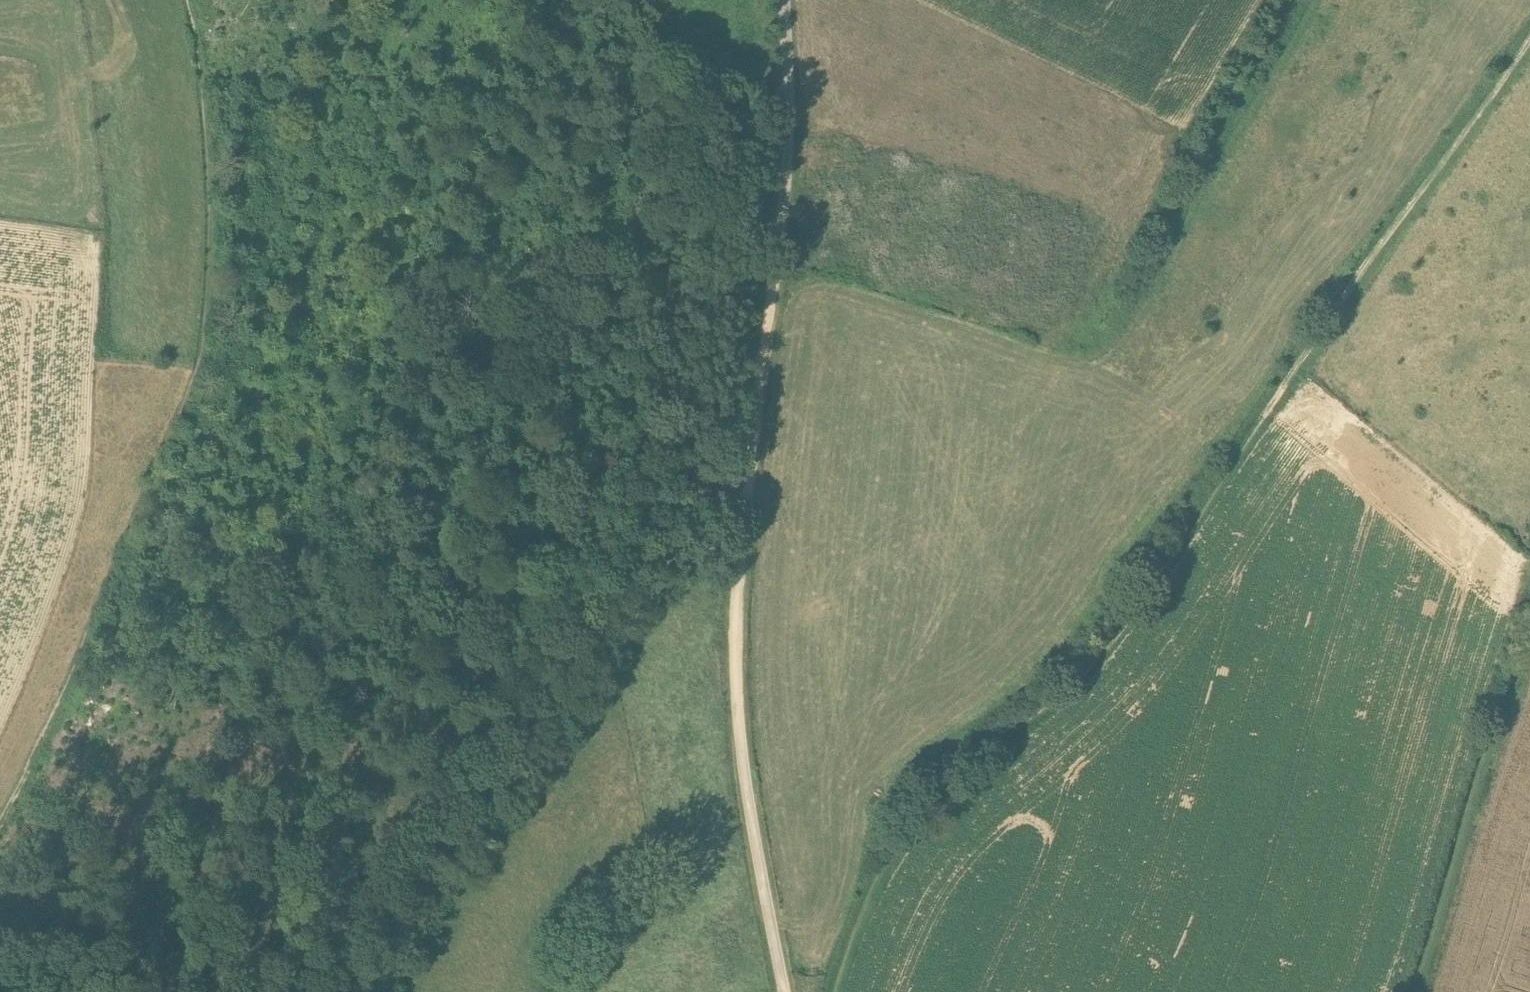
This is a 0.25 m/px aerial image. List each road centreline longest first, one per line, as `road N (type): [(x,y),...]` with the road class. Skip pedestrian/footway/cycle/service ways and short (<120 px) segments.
road 1 (track): [(1529,38),(1106,644),(922,803),(872,885),(833,991)]
road 2 (unclassified): [(784,991),(745,786),(735,639),(785,183),(783,0)]
road 3 (track): [(217,991),(306,953),(353,921),(504,723),(743,528)]
road 4 (track): [(1529,626),(1412,991)]

